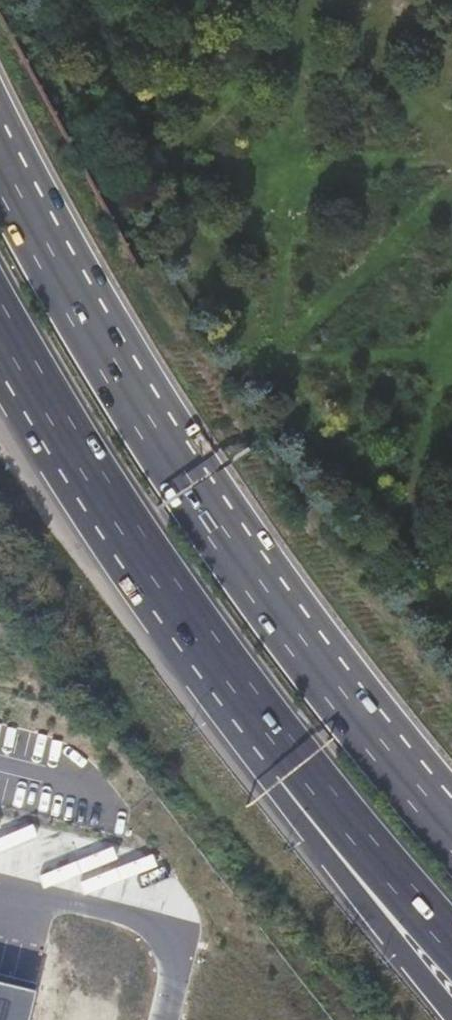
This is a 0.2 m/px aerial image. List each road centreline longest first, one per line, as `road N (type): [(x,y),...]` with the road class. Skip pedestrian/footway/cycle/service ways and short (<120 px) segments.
road 1 (motorway): [(451,819),(291,617),(192,475),(113,353),(0,146)]
road 2 (motorway): [(0,339),(152,580),(292,762)]
road 3 (motorway): [(292,762),(295,815),(451,1018)]
road 4 (motorway): [(292,762),(451,942)]

